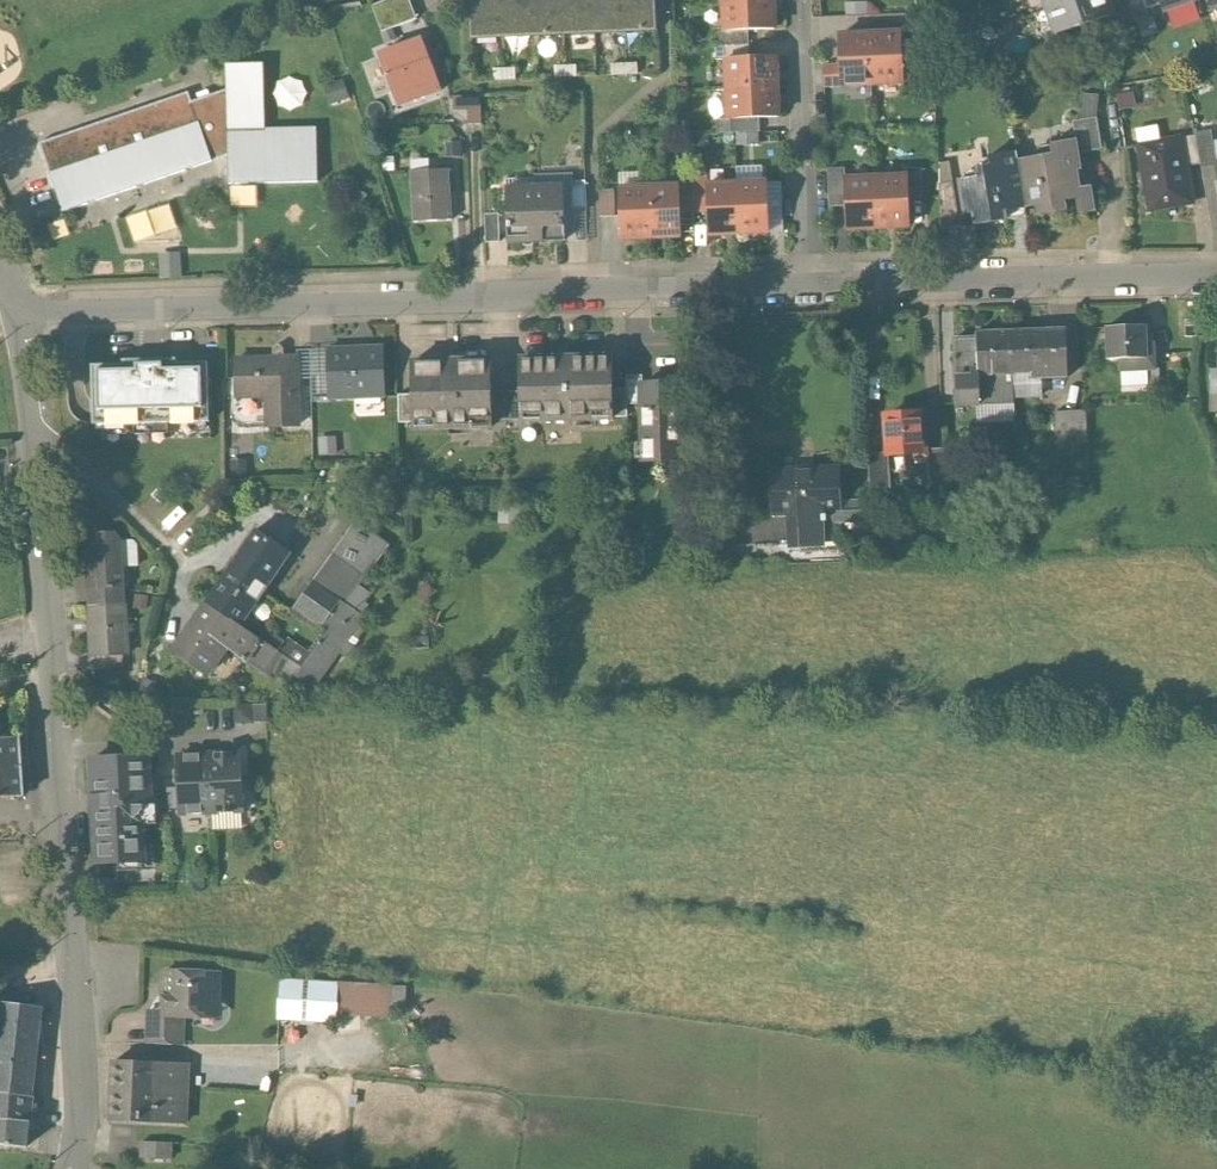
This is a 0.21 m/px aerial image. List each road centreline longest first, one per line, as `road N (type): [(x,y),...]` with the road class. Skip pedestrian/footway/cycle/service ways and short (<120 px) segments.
road 1 (tertiary): [(73,1168),(80,1114),(51,636),(19,313)]
road 2 (residential): [(809,286),(19,313)]
road 3 (residential): [(1216,276),(809,286)]
road 4 (residential): [(798,0),(809,286)]

